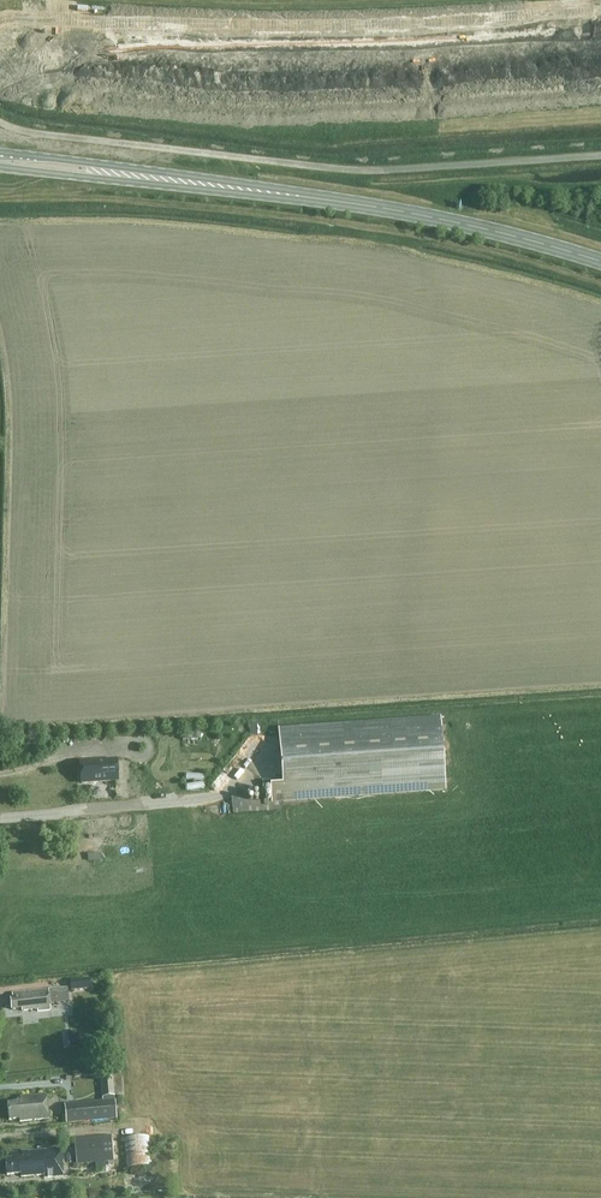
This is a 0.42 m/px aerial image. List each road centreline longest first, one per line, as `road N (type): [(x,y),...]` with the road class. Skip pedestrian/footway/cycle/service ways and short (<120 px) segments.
road 1 (primary): [(600,261),(389,208),(0,159)]
road 2 (track): [(600,157),(367,171),(0,122)]

